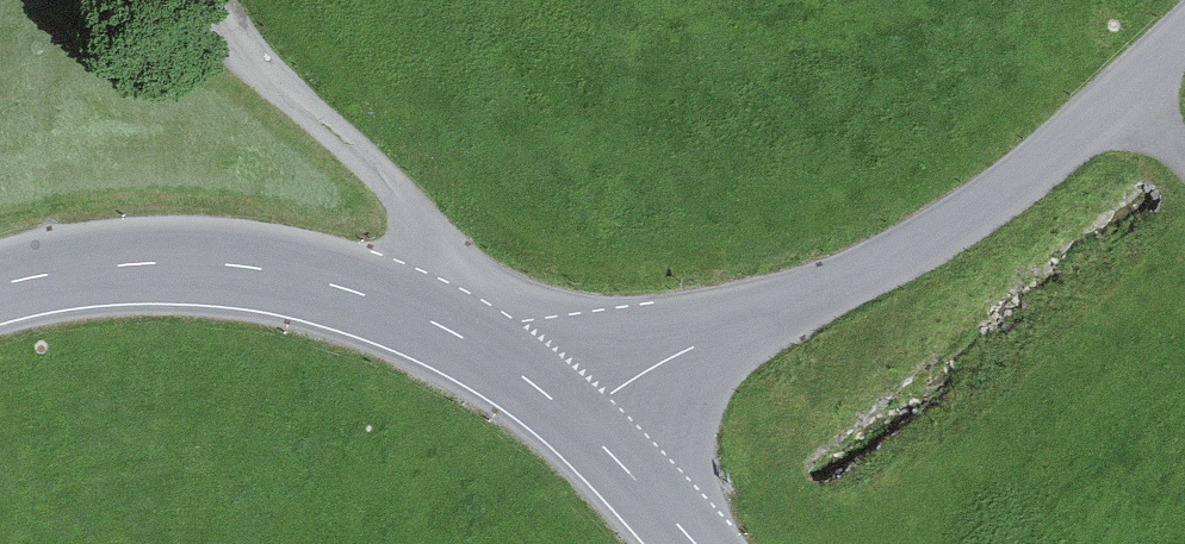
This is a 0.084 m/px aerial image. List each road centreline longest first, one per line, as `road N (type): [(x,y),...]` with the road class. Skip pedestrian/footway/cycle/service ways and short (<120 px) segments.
road 1 (unclassified): [(1184,37),(1028,176),(925,242),(685,351),(608,396),(580,425)]
road 2 (tertiary): [(580,425),(525,378),(434,322),(273,270),(166,262),(48,275),(0,289)]
road 3 (track): [(215,0),(217,13),(298,105),(422,217),(447,289),(434,322)]
road 4 (tertiary): [(695,543),(580,425)]

